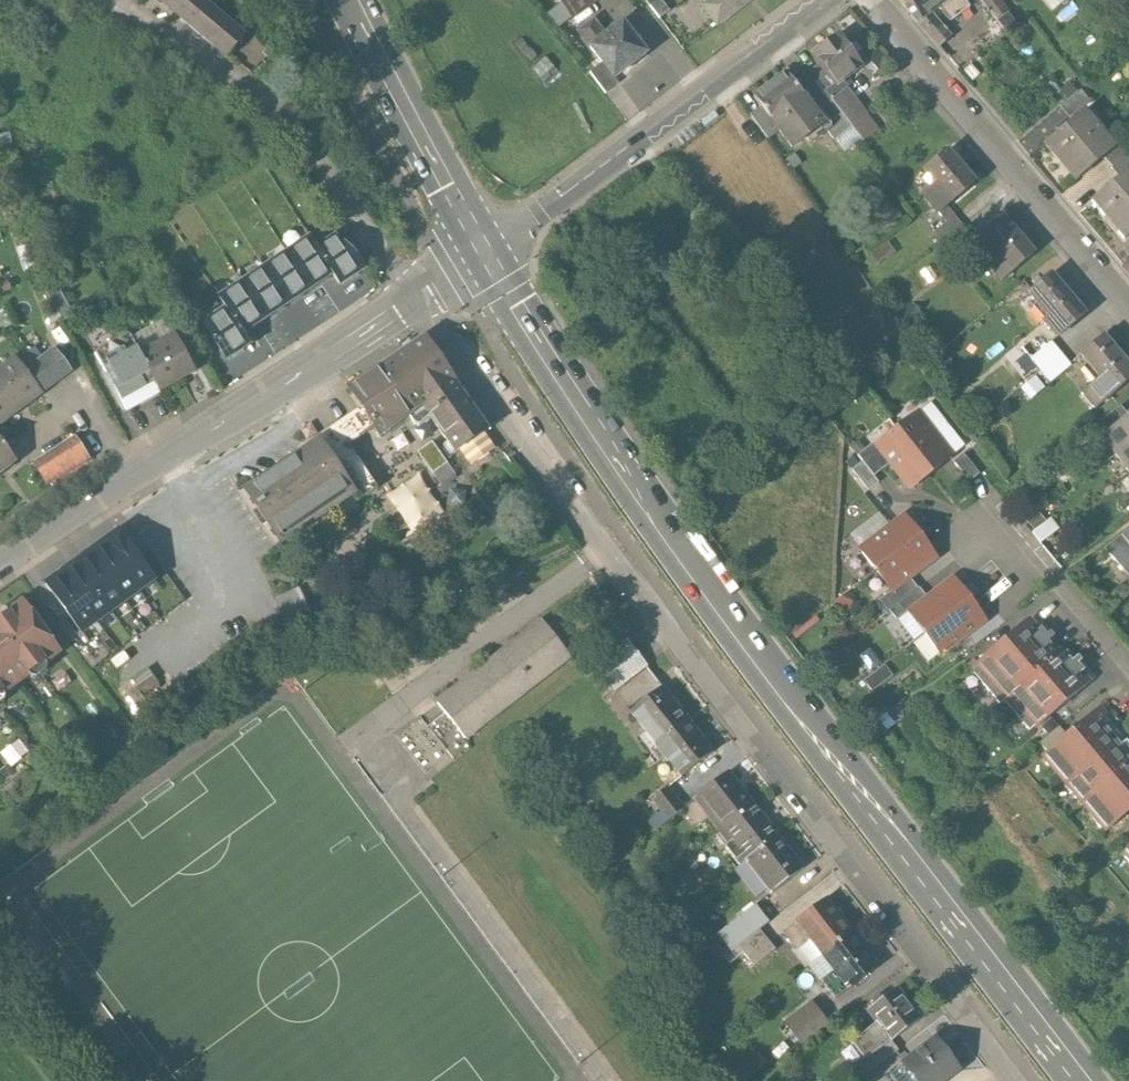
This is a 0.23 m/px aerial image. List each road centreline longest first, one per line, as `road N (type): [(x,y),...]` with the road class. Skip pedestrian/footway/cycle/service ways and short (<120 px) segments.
road 1 (primary): [(485,254),(697,572),(1082,1080)]
road 2 (unclassified): [(416,300),(1013,1080)]
road 3 (tertiary): [(416,300),(0,566)]
road 4 (residential): [(416,300),(277,108),(104,0)]
road 5 (tertiary): [(826,0),(485,254)]
road 6 (residential): [(1128,303),(871,0)]
road 7 (primary): [(350,0),(485,254)]
road 8 (residential): [(1128,684),(1012,549),(979,541)]

